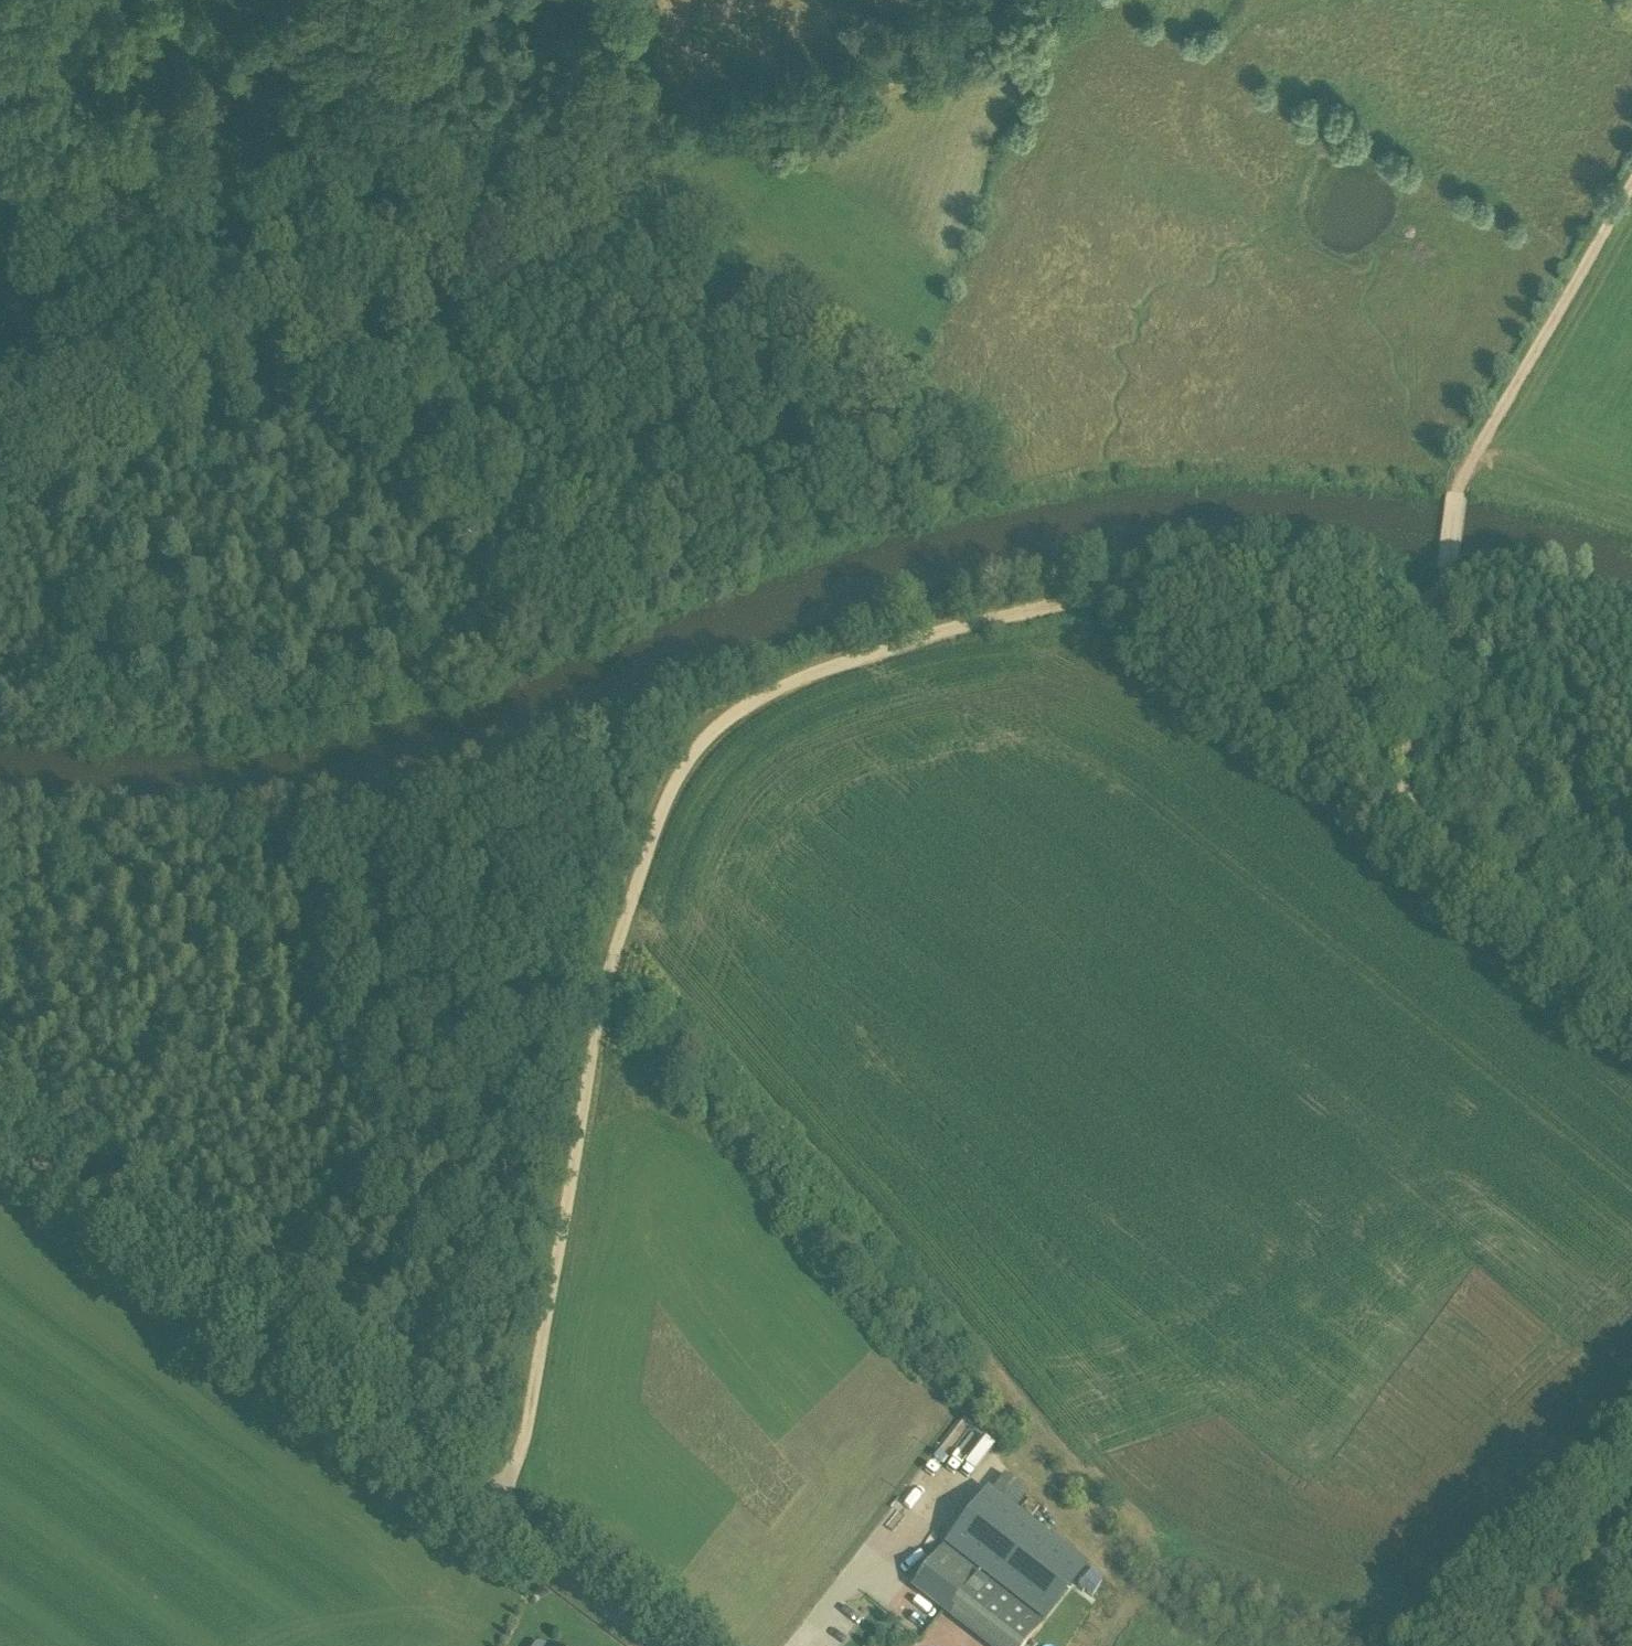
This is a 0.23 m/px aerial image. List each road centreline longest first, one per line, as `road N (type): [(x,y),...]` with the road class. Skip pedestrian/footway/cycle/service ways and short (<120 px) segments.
road 1 (track): [(494,1512),(519,1438),(601,958),(672,740),(711,705),(809,660),(1097,588),(1217,575),(1428,592),(1392,783),(1404,837),(1631,1017)]
road 2 (unclassified): [(666,1645),(0,1124)]

